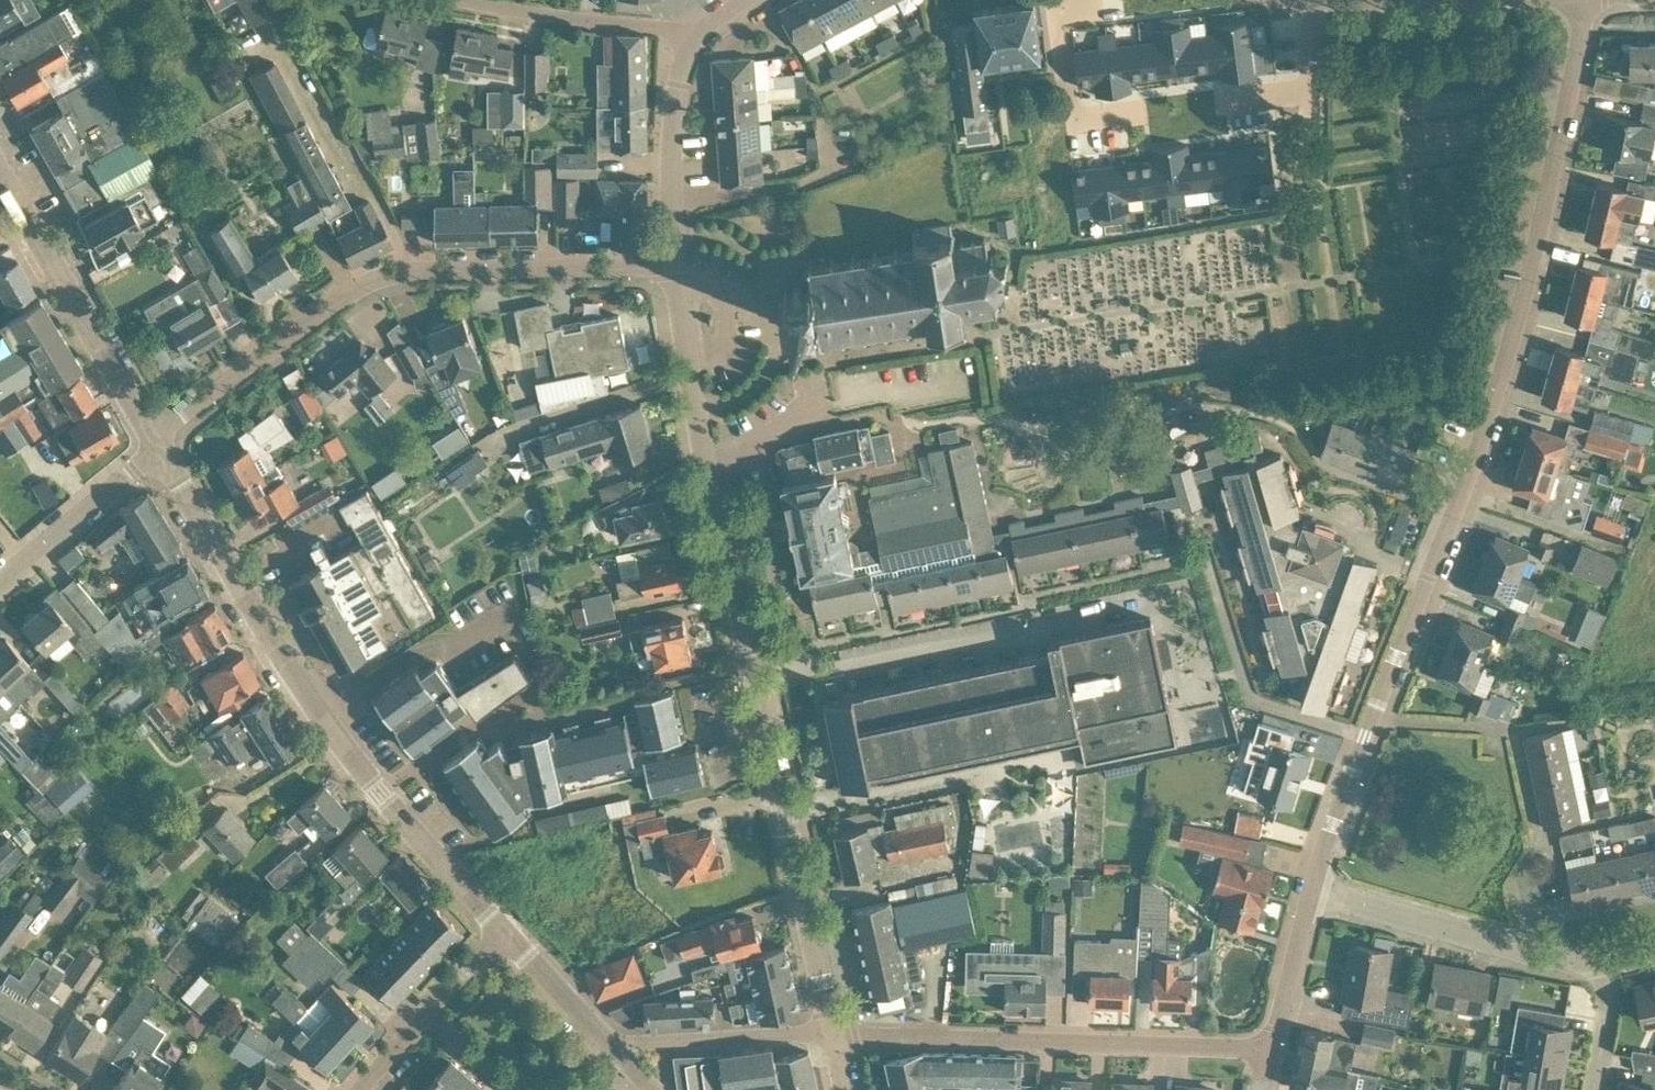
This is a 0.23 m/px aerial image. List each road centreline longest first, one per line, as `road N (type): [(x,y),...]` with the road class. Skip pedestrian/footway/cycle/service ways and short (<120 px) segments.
road 1 (residential): [(833,1034),(701,442),(677,266)]
road 2 (residential): [(1373,720),(1513,345),(1545,215),(1582,0)]
road 3 (tertiary): [(509,937),(378,793),(154,444)]
road 4 (residential): [(154,444),(183,414),(367,282),(428,269),(677,266)]
road 5 (residential): [(833,1034),(1273,1048)]
road 6 (tertiary): [(154,444),(0,174)]
road 7 (residential): [(1314,888),(1529,951),(1603,956)]
road 8 (residential): [(1537,848),(1514,728),(1373,720)]
road 9 (residential): [(695,43),(656,27),(457,0)]
road 10 (residential): [(677,266),(672,137),(679,84),(695,43)]
road 11 (residential): [(1088,0),(1090,12),(1059,16),(1074,123),(1146,113)]
road 12 (residential): [(619,1059),(639,1045),(833,1034)]
road 13 (residential): [(361,1089),(509,937)]
road 14 (residential): [(0,583),(154,444)]
road 15 (residential): [(1216,104),(1314,92),(1316,0)]
road 16 (residential): [(1314,888),(1373,720)]
road 17 (residential): [(1273,1048),(1314,888)]
road 18 (tertiary): [(619,1059),(509,937)]
road 19 (residential): [(1592,1089),(1607,995),(1603,956)]

